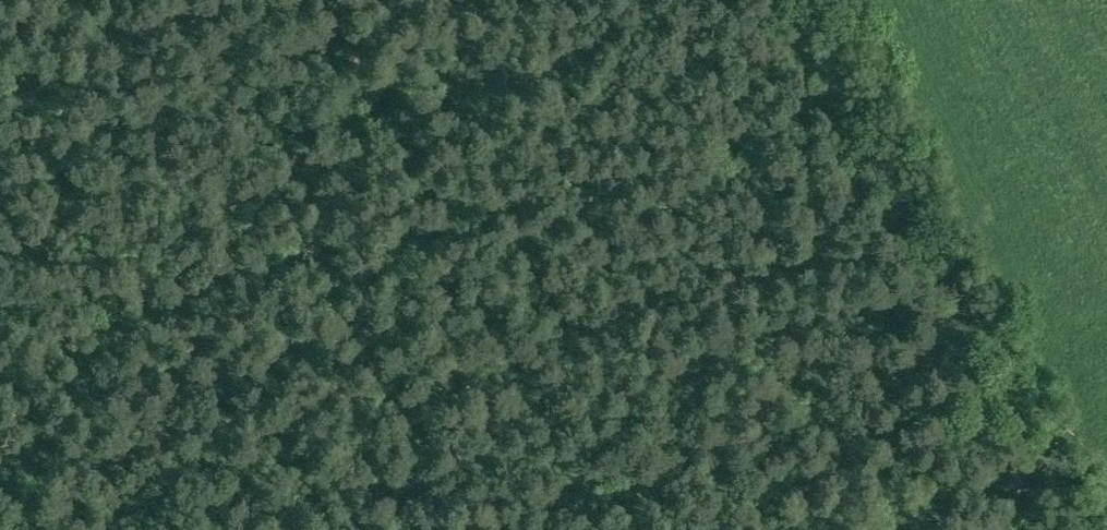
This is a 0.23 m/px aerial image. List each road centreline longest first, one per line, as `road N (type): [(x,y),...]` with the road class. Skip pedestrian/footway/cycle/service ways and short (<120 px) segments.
road 1 (track): [(0,363),(87,529)]

